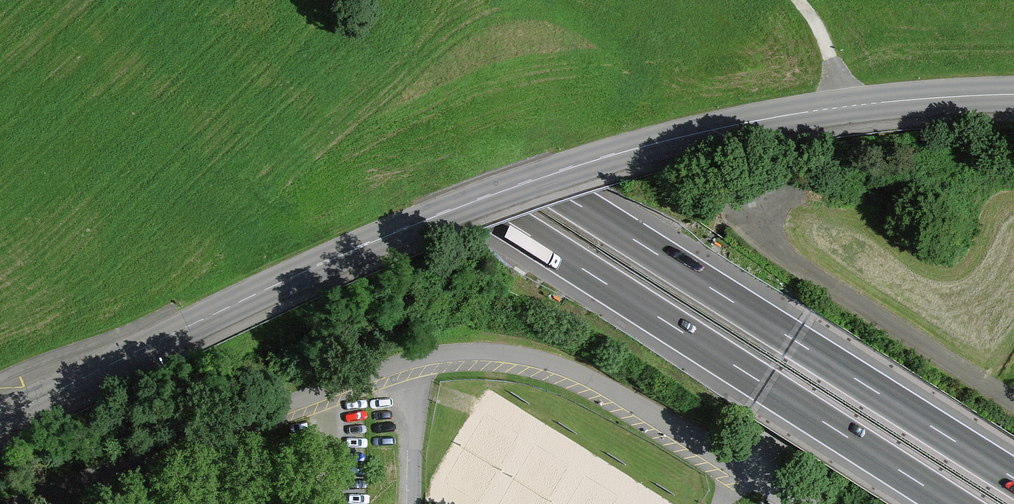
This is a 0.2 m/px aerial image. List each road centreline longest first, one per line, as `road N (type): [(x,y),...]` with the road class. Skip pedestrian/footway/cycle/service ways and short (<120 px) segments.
road 1 (tertiary): [(0,420),(290,276),(599,156),(721,125),(840,107),(1013,95)]
road 2 (motorway): [(150,0),(952,503)]
road 3 (motorway): [(1013,479),(255,0)]
road 4 (residential): [(47,503),(412,360),(481,355),(576,376),(794,503)]

